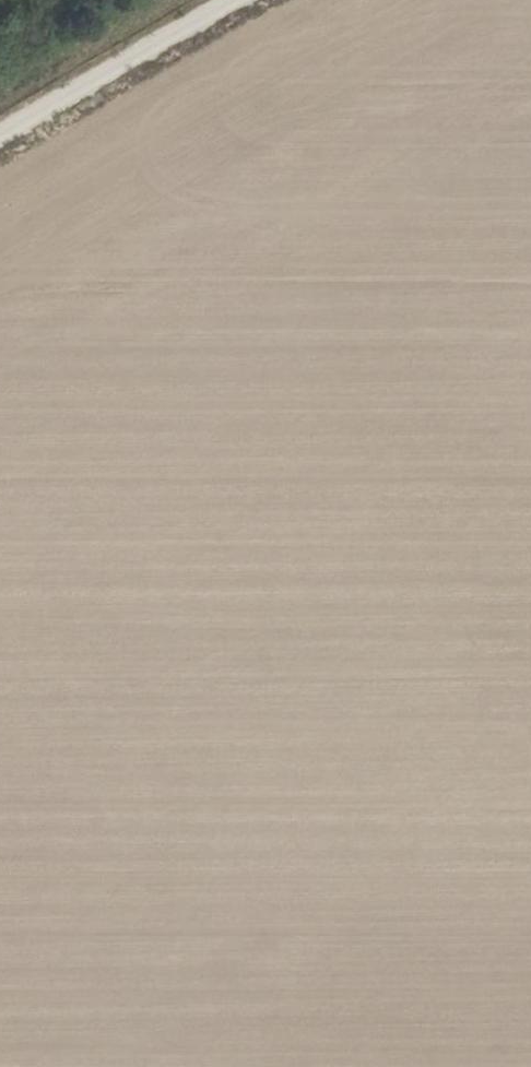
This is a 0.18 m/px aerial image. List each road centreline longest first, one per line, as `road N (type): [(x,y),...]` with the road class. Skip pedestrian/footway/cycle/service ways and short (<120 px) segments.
road 1 (track): [(0,135),(231,0)]

